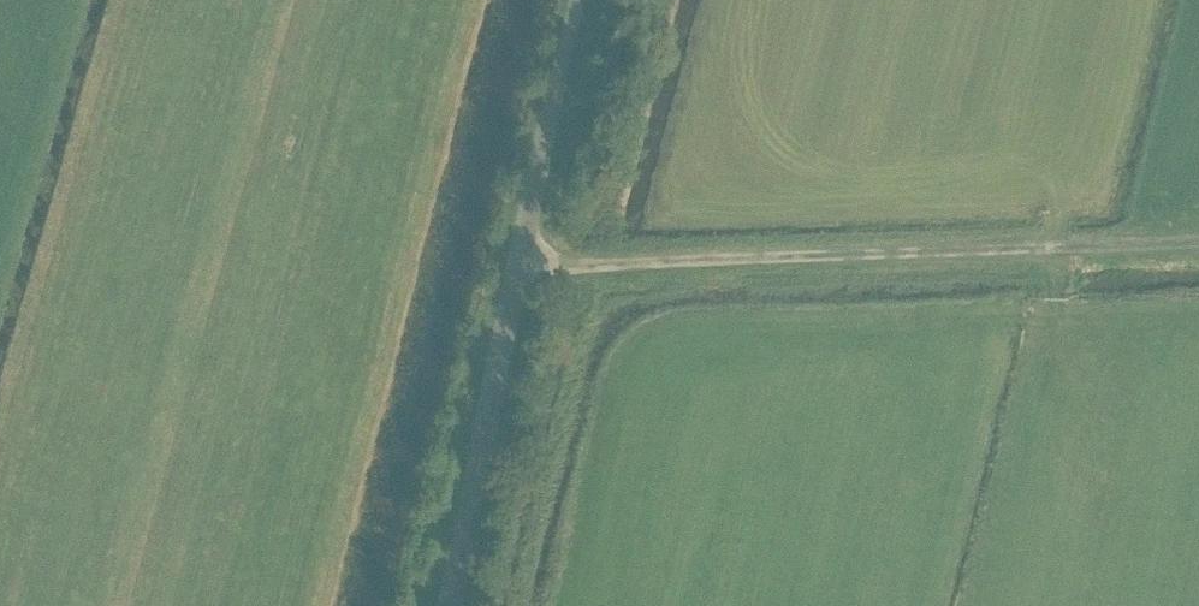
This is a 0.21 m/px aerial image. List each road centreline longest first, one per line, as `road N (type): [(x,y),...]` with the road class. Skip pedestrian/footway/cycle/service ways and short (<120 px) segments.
road 1 (track): [(1198,241),(518,266)]
road 2 (unclassified): [(580,0),(449,605)]

